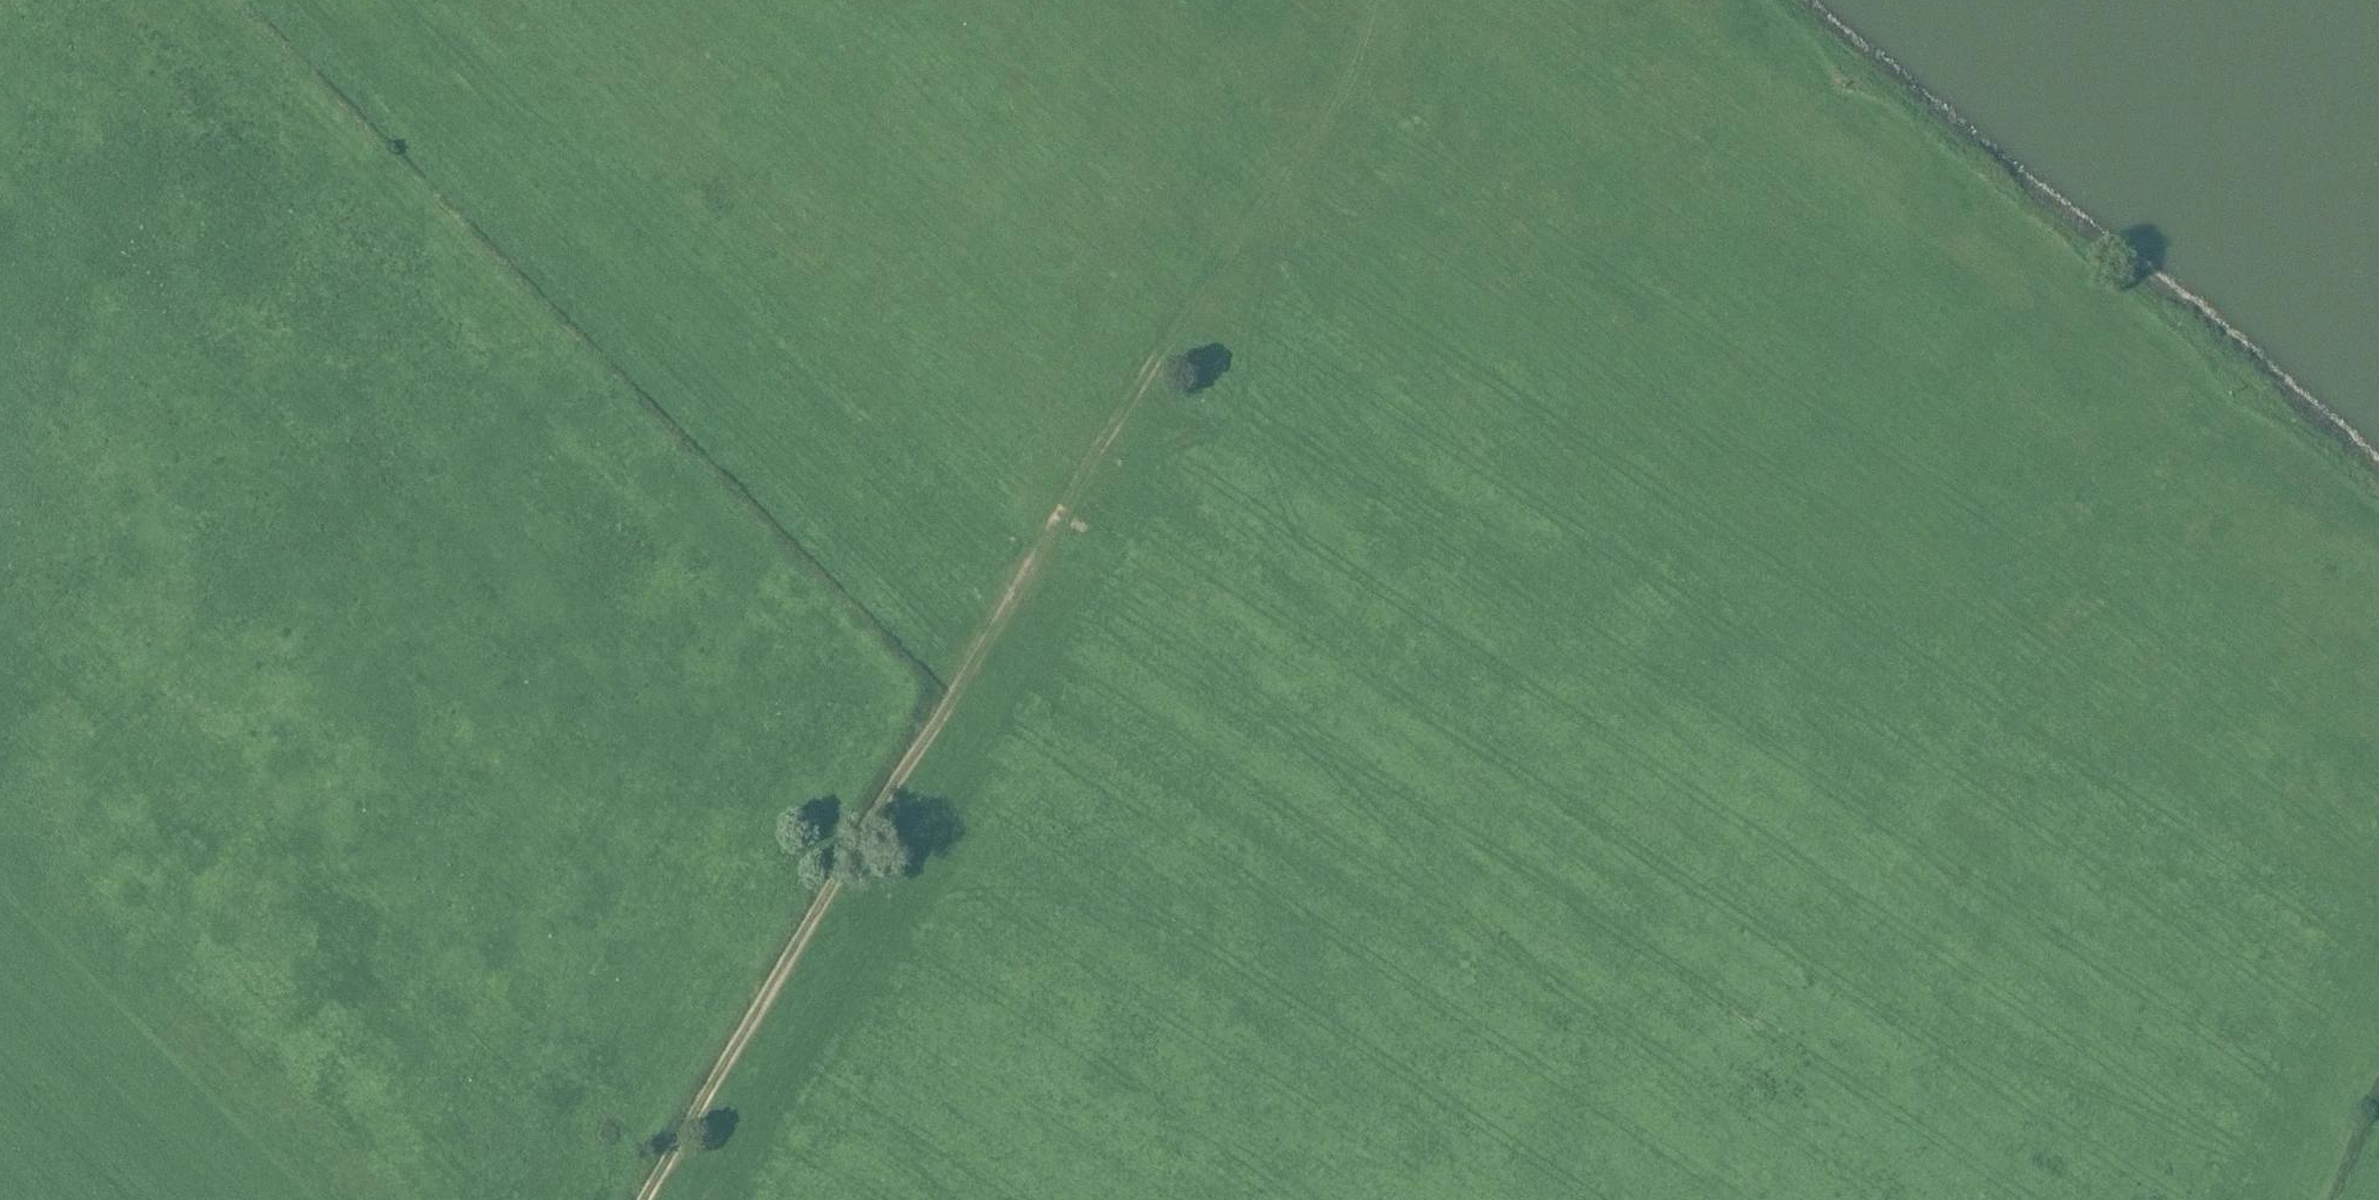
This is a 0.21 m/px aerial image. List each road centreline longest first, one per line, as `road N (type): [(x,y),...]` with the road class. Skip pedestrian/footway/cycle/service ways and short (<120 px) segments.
road 1 (track): [(642,1199),(903,763)]

